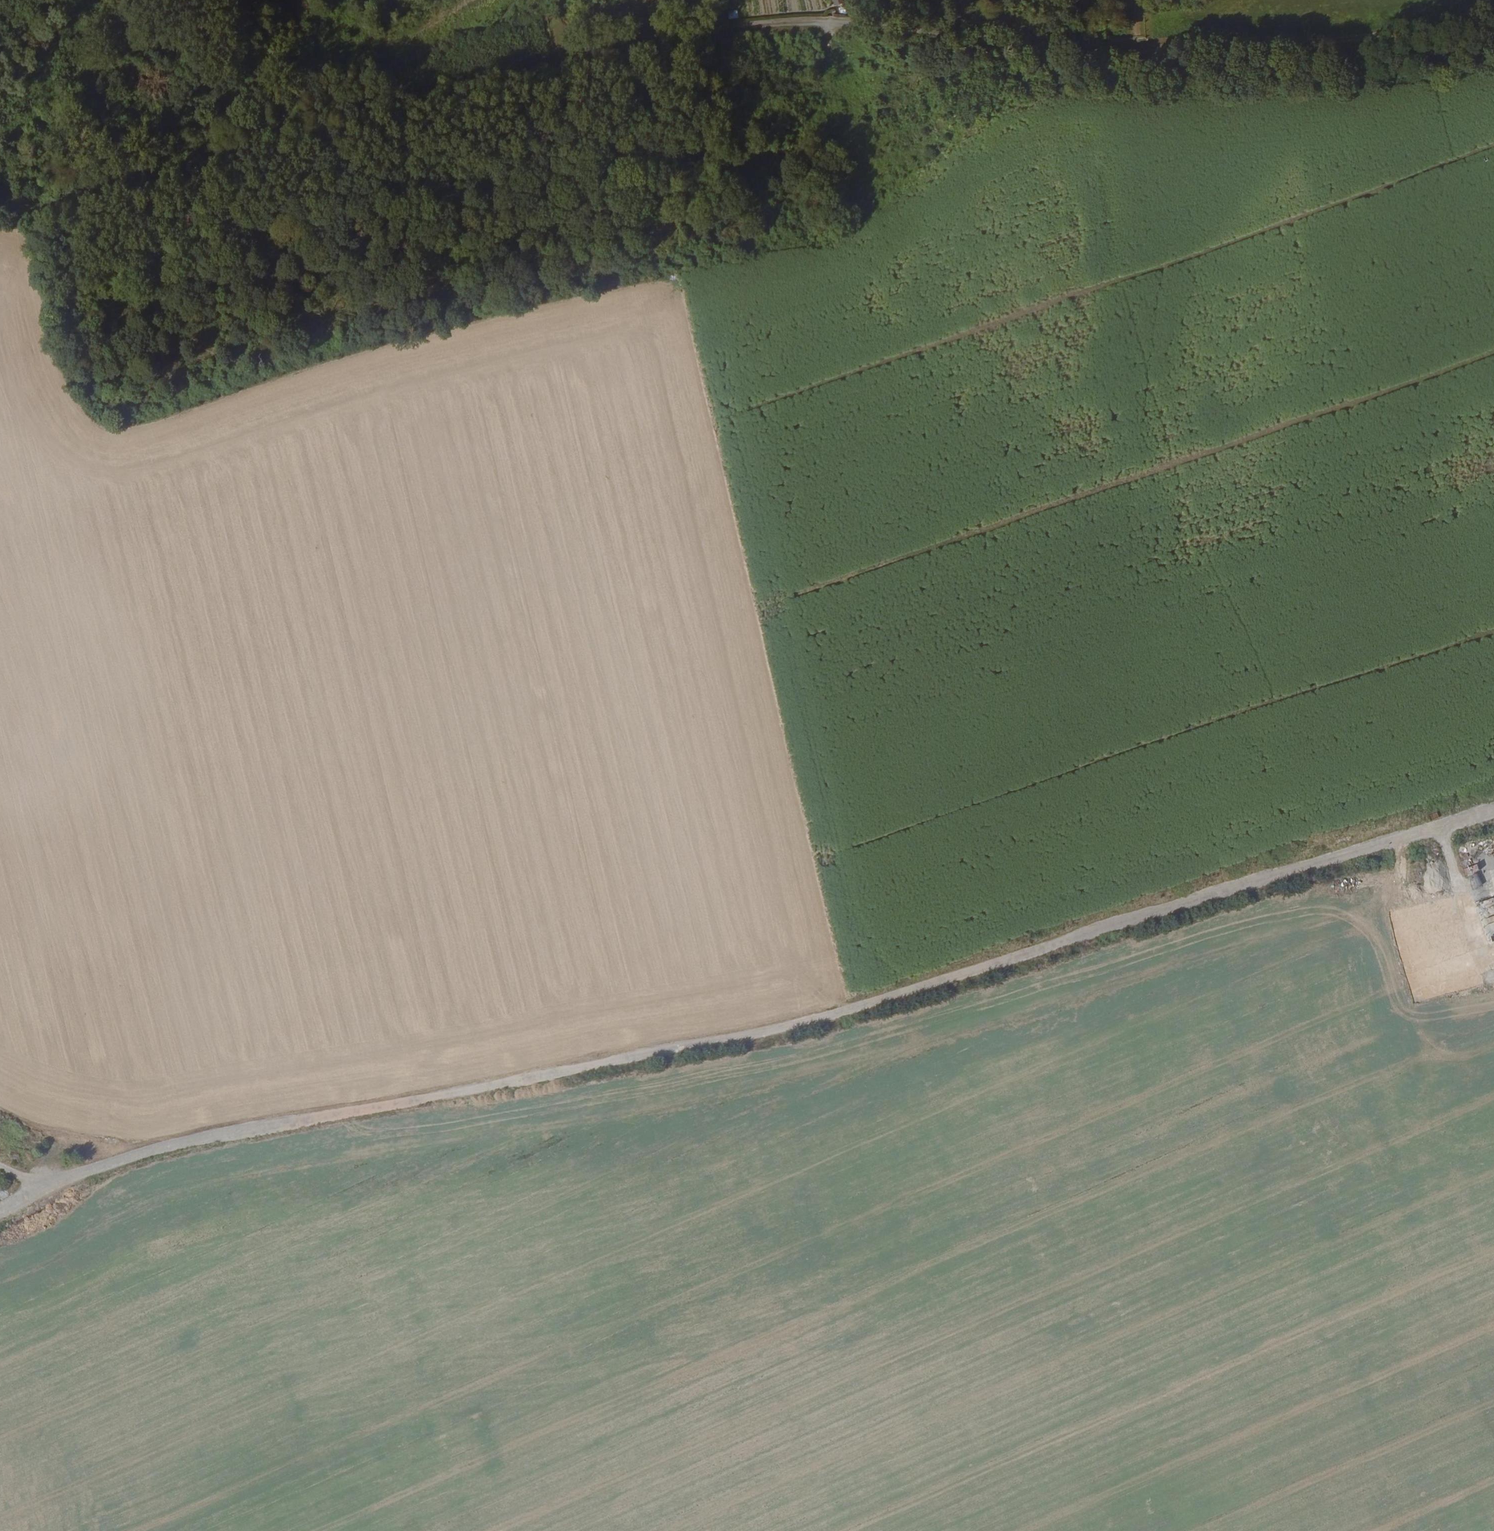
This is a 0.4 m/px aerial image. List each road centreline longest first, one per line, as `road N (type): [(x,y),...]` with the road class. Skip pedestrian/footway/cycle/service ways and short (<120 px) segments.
road 1 (track): [(1493,804),(868,1006),(186,1143),(0,1215)]
road 2 (track): [(1492,0),(1294,34),(1128,39),(754,16),(287,116),(0,220)]

